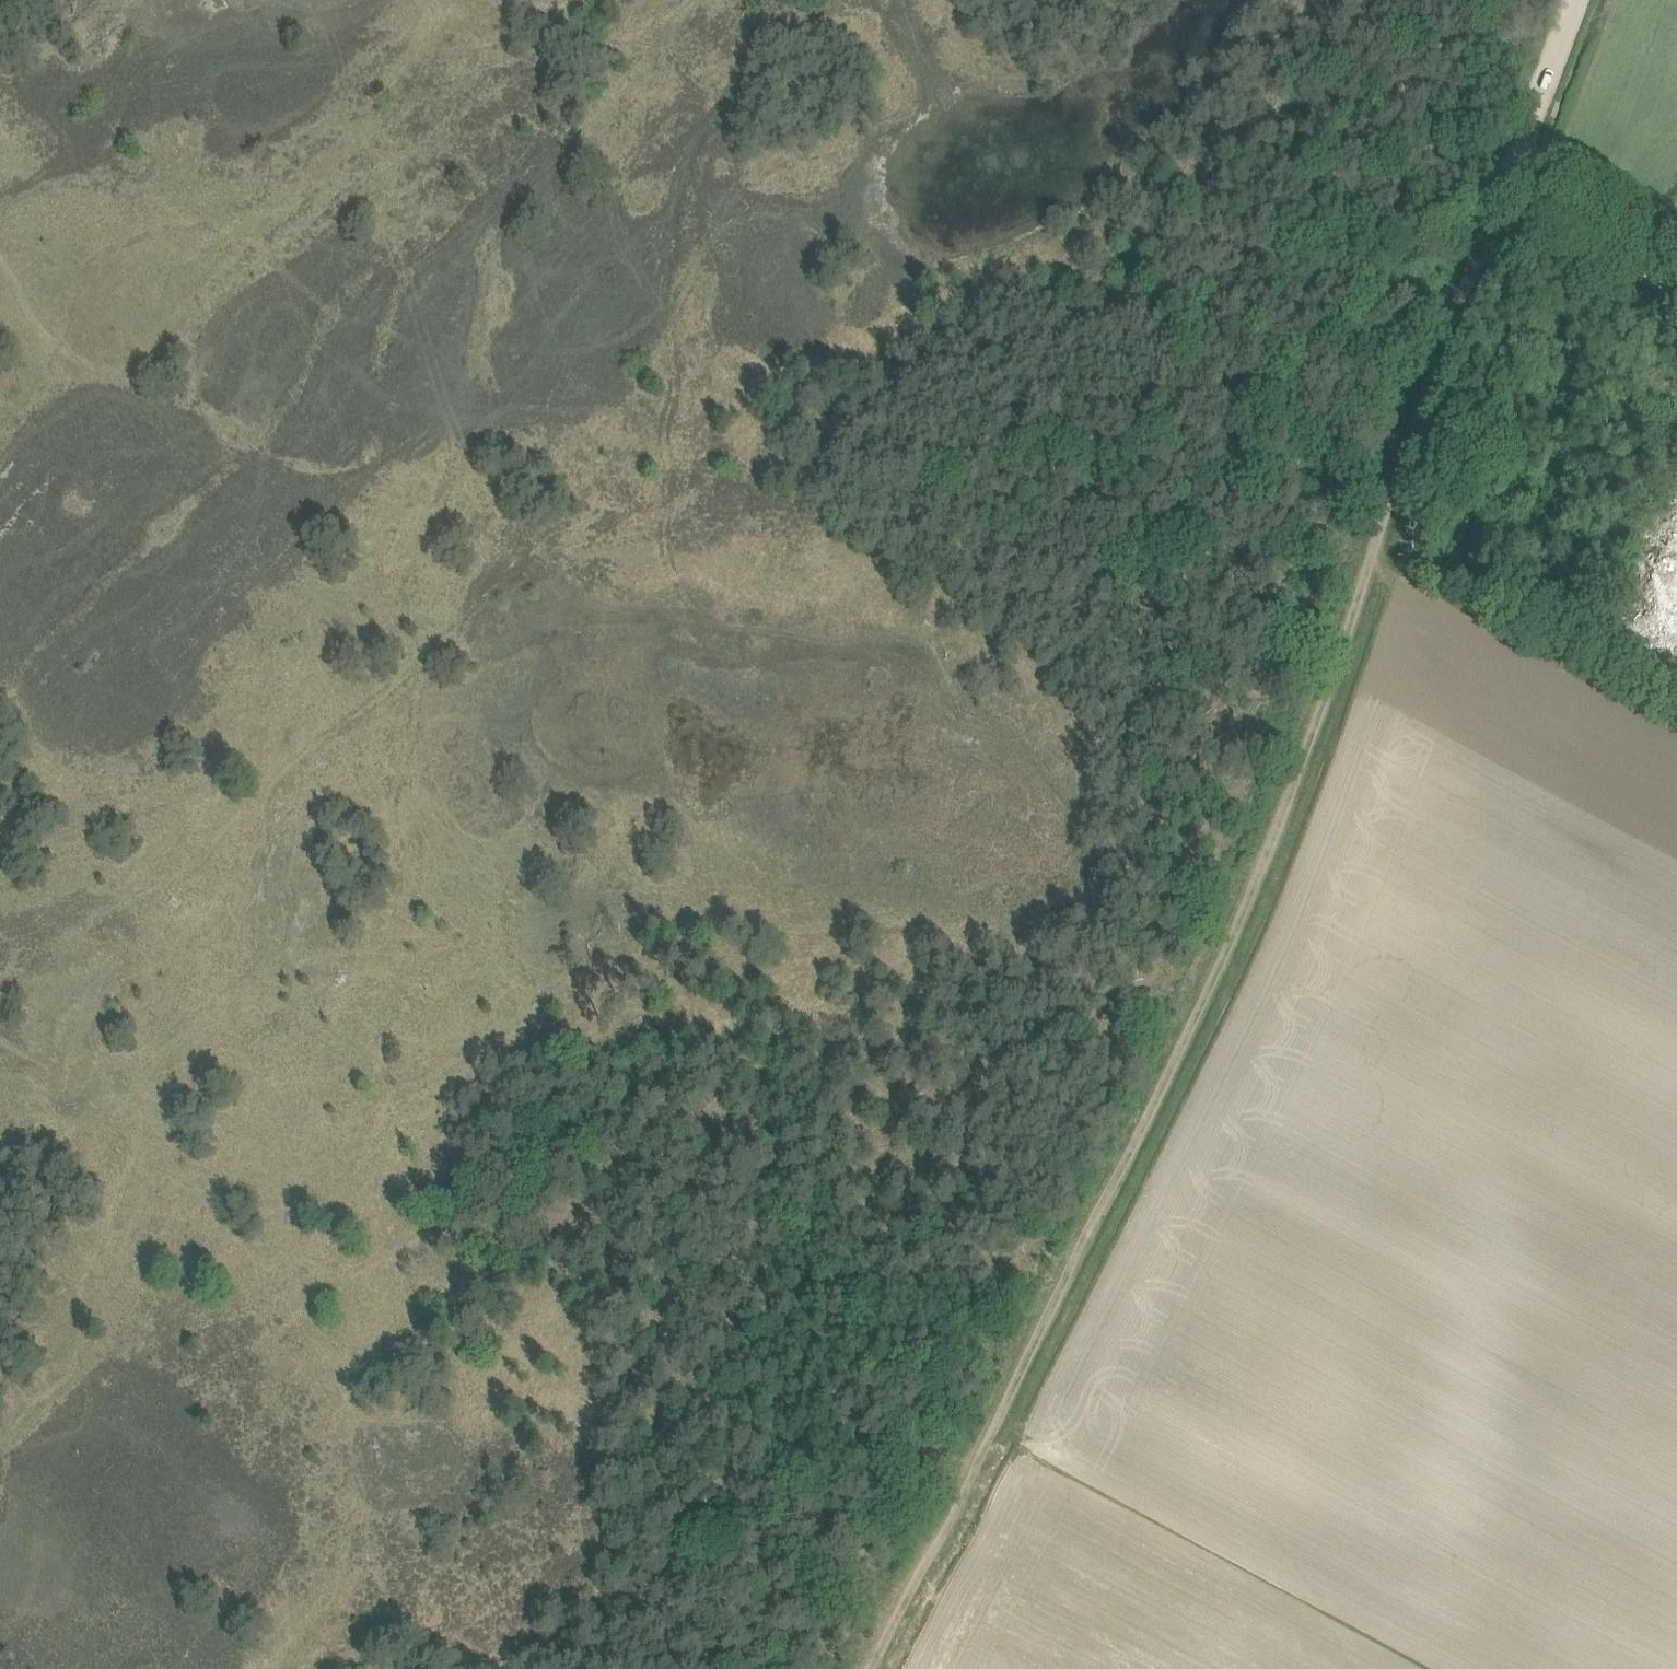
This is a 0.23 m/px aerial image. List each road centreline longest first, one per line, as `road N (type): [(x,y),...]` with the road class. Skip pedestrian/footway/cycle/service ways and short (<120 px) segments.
road 1 (track): [(869,1668),(1206,997),(1508,193)]
road 2 (track): [(1508,193),(1576,0)]
road 3 (track): [(1508,193),(1676,285)]

